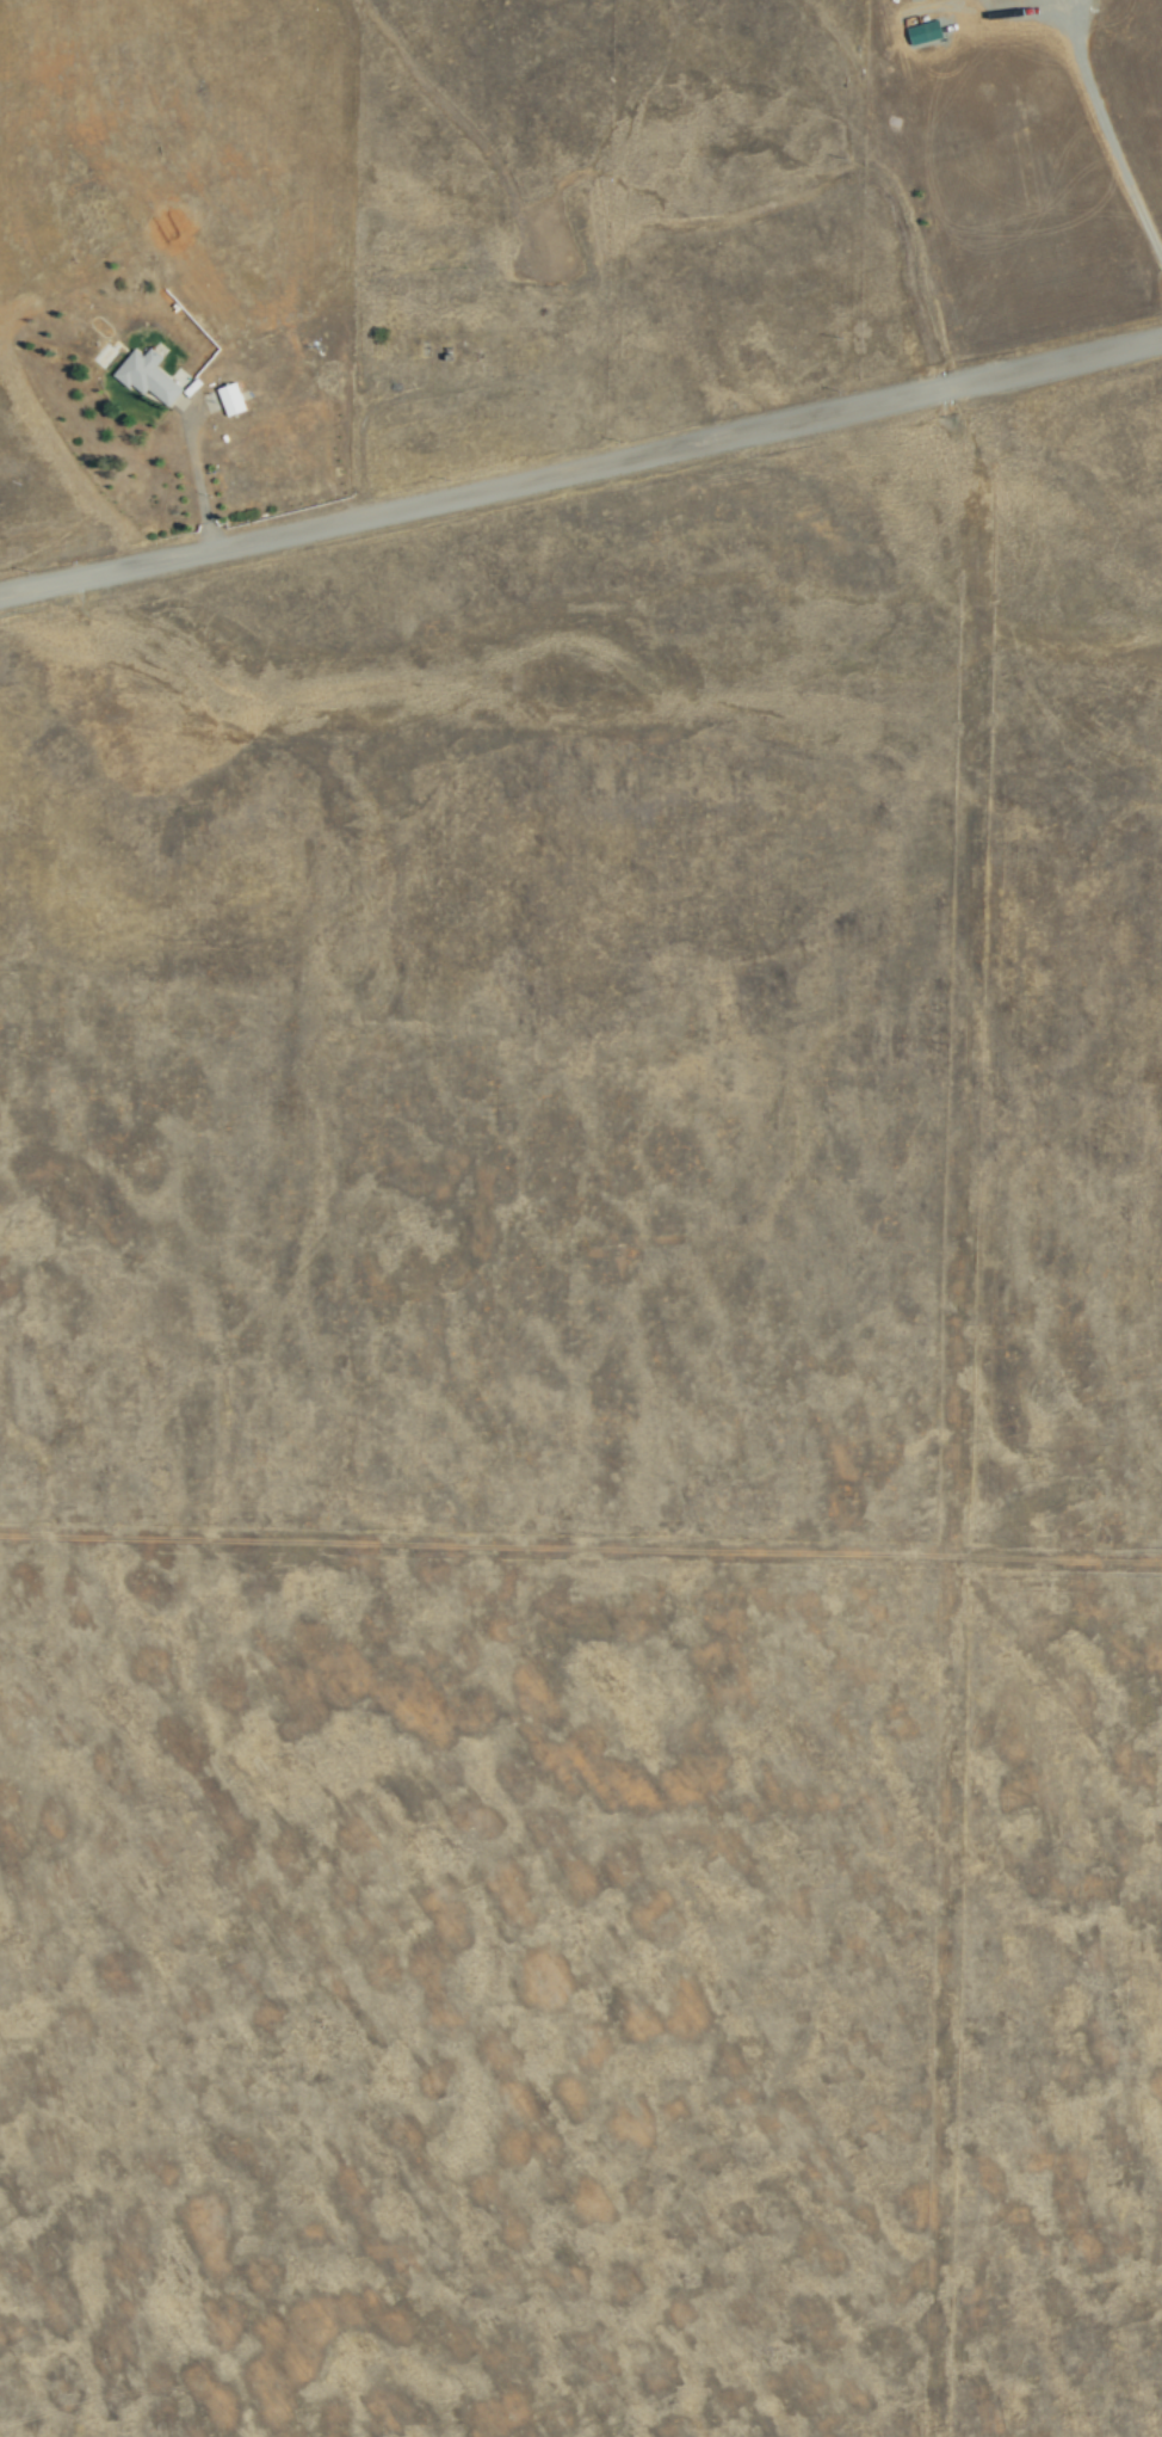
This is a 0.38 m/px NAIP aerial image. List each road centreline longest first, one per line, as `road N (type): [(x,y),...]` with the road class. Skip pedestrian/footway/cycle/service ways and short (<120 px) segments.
road 1 (residential): [(0,594),(1161,338)]

